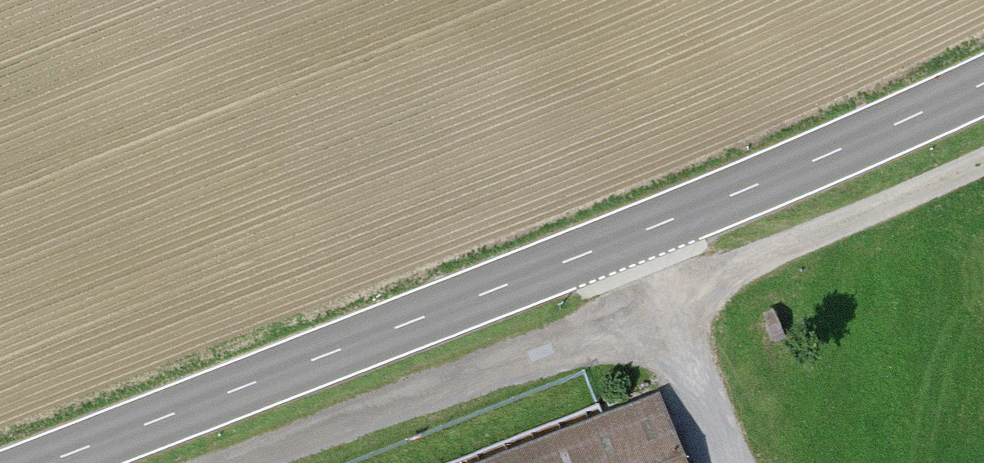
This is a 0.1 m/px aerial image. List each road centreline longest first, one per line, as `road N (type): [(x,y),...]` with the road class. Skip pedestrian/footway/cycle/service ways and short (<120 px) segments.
road 1 (primary): [(983,82),(630,237),(47,462)]
road 2 (track): [(271,462),(659,312),(983,162)]
road 3 (track): [(718,462),(630,237)]

